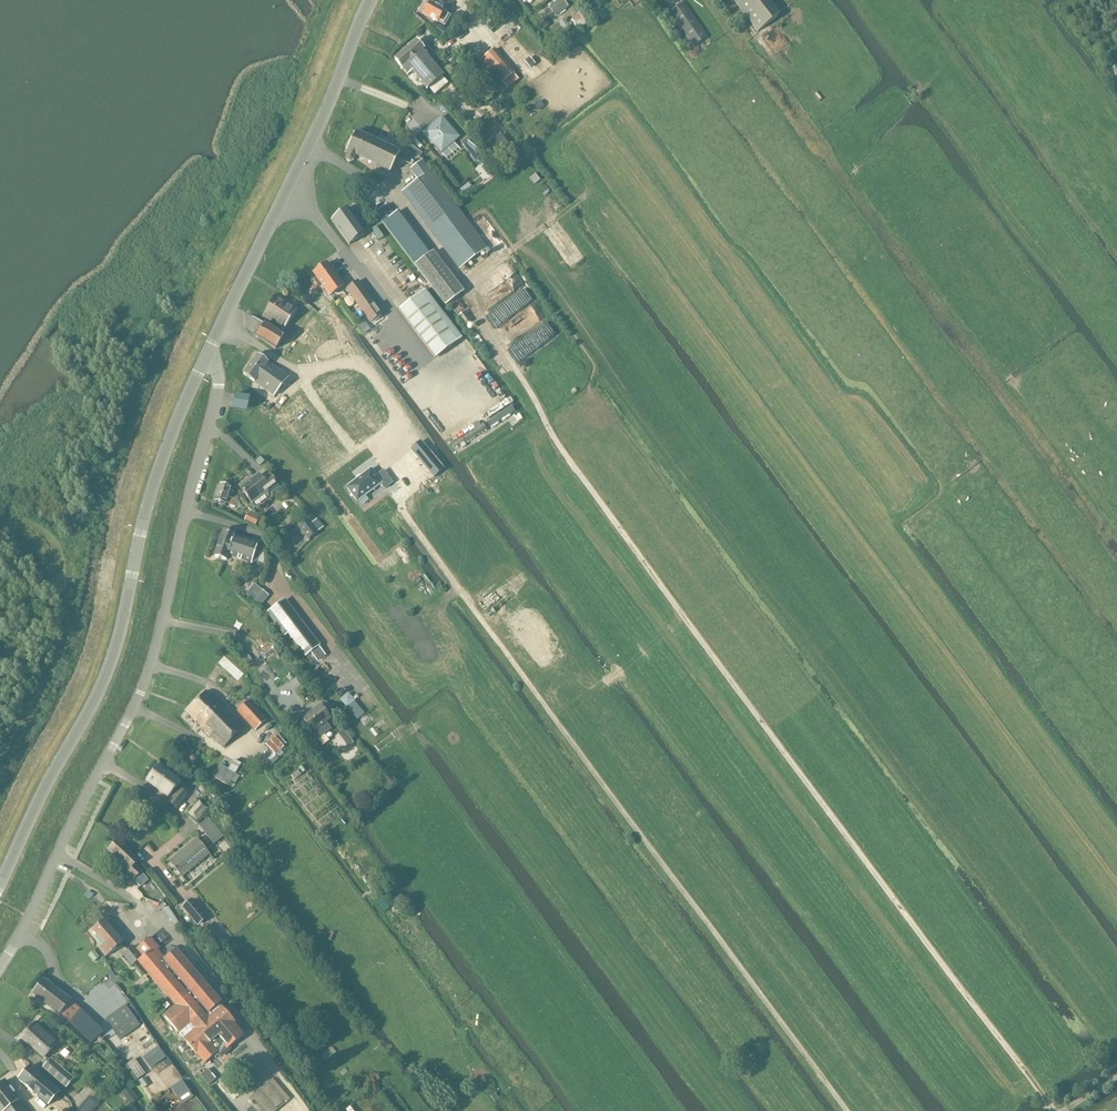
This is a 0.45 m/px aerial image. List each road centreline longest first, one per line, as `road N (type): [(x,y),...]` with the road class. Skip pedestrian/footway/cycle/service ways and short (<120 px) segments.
road 1 (track): [(1052,1110),(554,448),(509,366)]
road 2 (residential): [(0,968),(152,667),(218,388),(207,354)]
road 3 (track): [(846,1110),(465,601)]
road 4 (tertiary): [(207,354),(154,481),(106,675),(0,884)]
road 5 (tertiary): [(207,354),(370,0)]

